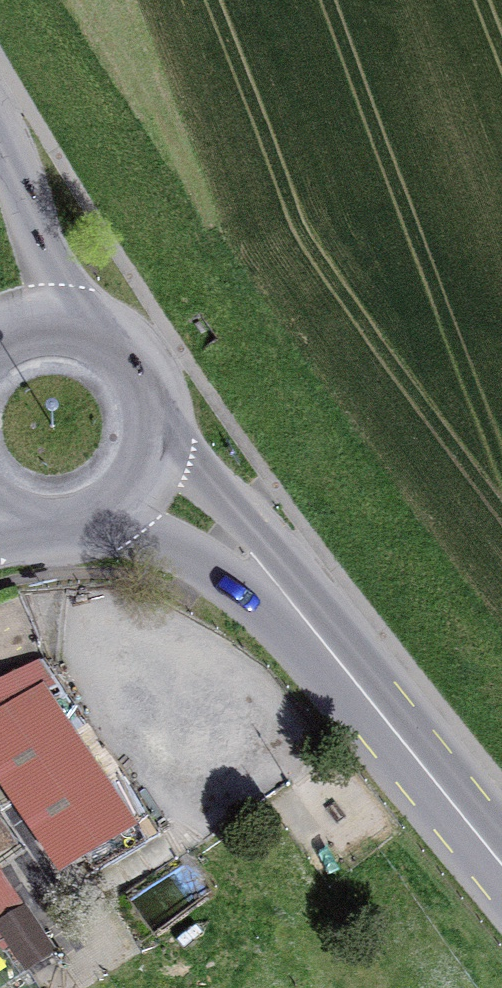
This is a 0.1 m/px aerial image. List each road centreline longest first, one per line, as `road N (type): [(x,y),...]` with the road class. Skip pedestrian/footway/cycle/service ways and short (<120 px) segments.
road 1 (primary): [(501,865),(267,582),(144,485)]
road 2 (primary): [(144,485),(158,424),(135,365),(82,331),(18,333)]
road 3 (primary): [(0,522),(59,537),(93,529),(144,485)]

